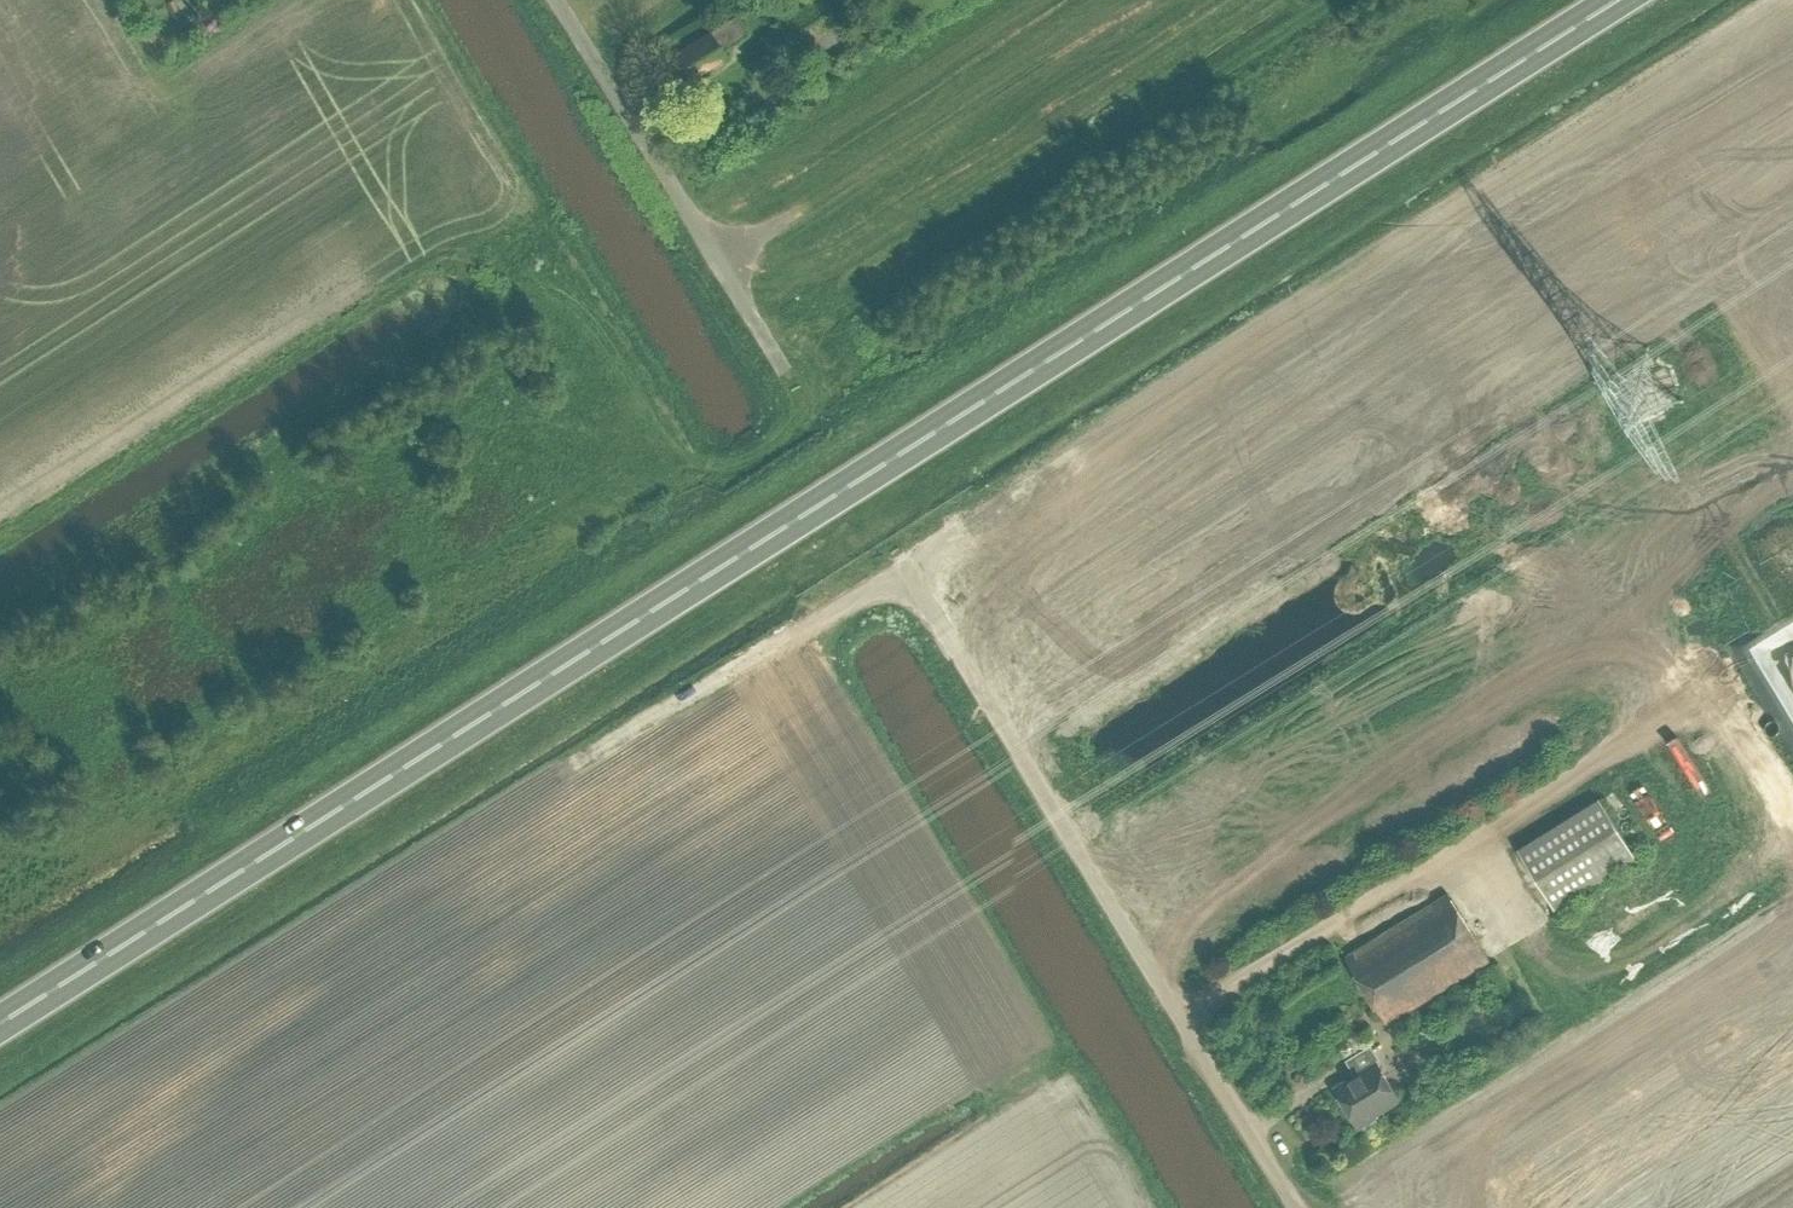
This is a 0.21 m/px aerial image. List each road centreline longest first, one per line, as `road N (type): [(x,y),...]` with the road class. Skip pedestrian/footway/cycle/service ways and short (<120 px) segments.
road 1 (trunk): [(0,1021),(1615,0)]
road 2 (unclassified): [(1299,1207),(904,564)]
road 3 (unclassified): [(782,371),(556,0)]

